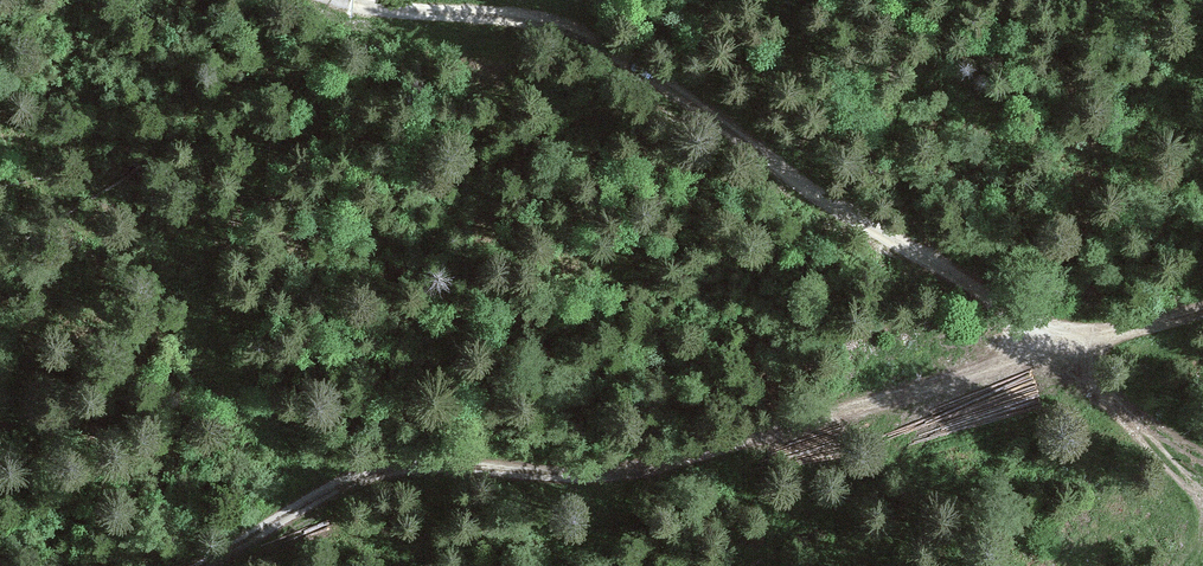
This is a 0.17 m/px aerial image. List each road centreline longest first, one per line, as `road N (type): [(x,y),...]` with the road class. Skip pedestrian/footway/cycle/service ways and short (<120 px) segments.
road 1 (track): [(209,565),(315,505),(366,487),(467,473),(598,475),(684,461),(1046,346),(1202,315)]
road 2 (track): [(346,0),(383,9),(513,10),(572,23),(632,55),(815,190),(995,298),(1046,346)]

